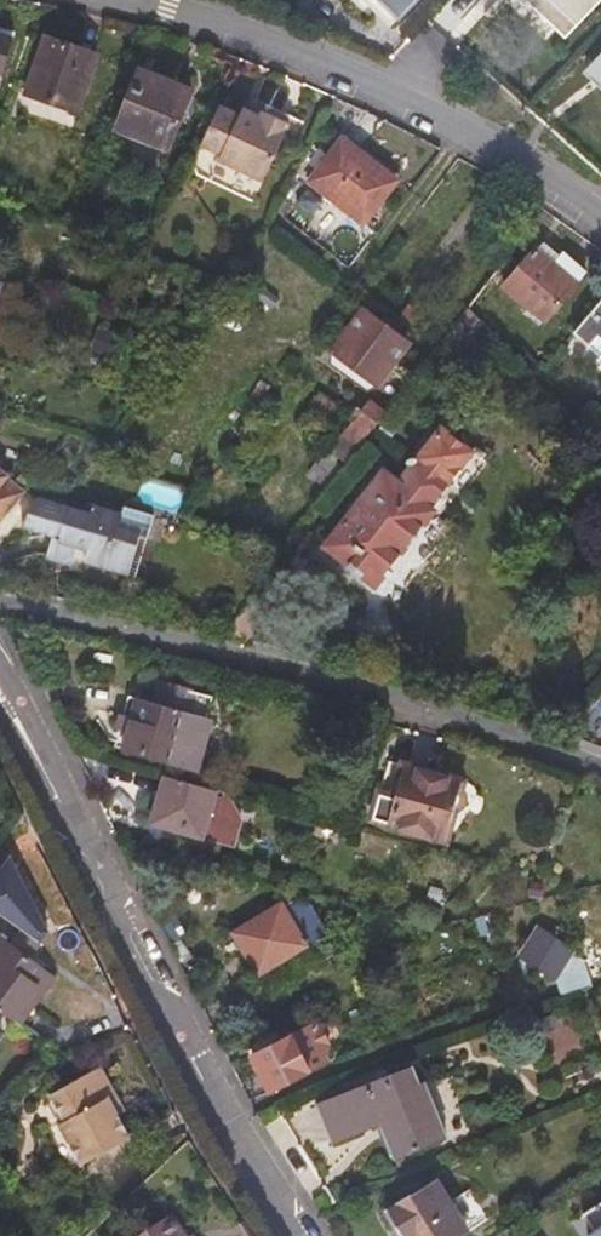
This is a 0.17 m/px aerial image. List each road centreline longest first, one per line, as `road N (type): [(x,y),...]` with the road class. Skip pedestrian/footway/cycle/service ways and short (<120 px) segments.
road 1 (unclassified): [(0,685),(149,973),(303,1235)]
road 2 (residential): [(600,762),(246,659),(0,604)]
road 3 (residential): [(136,0),(363,82),(467,133),(600,217)]

